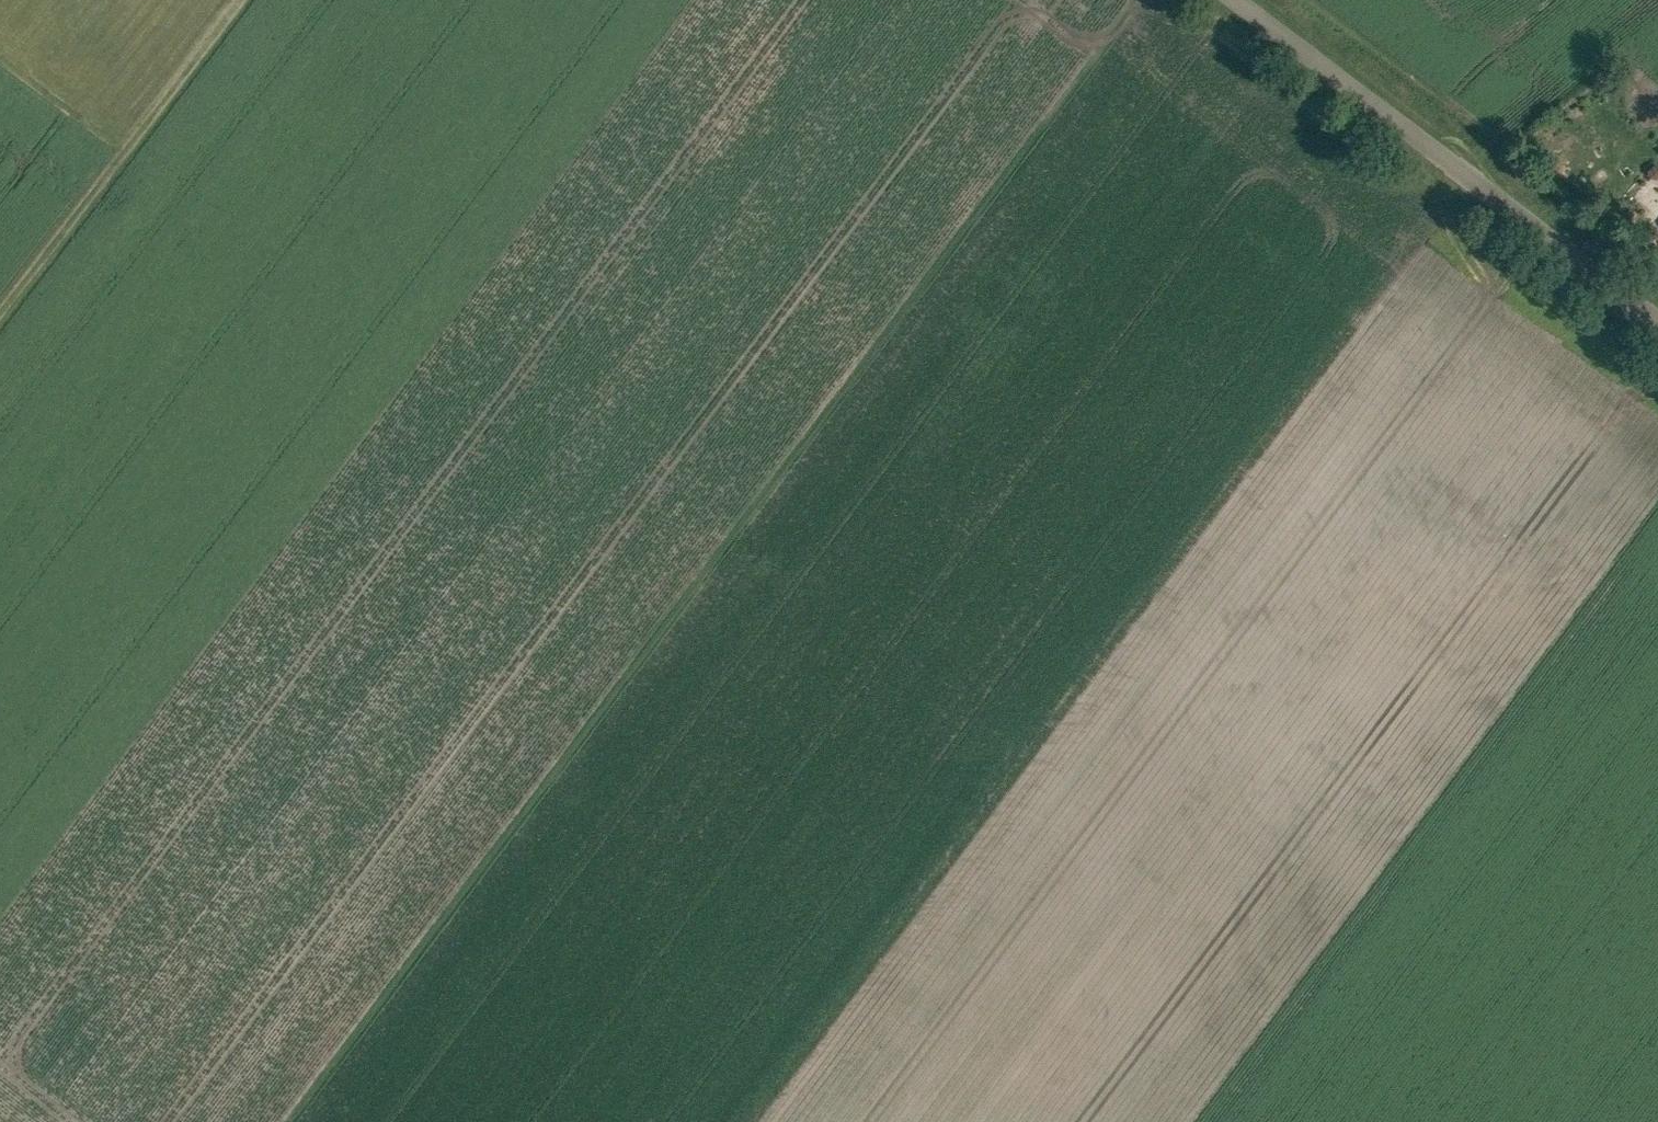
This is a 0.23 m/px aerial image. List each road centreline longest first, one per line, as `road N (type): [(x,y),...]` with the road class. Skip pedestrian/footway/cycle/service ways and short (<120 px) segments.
road 1 (unclassified): [(1657,321),(1233,0)]
road 2 (track): [(241,0),(0,315)]

